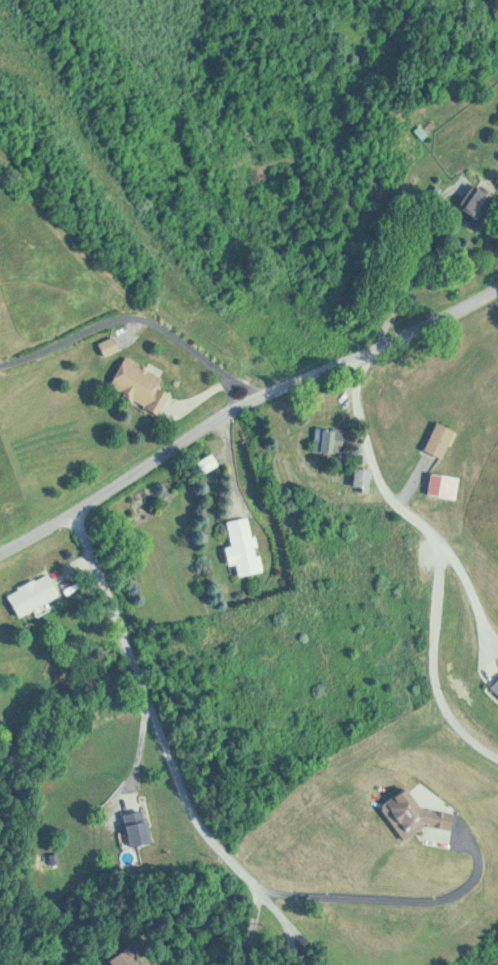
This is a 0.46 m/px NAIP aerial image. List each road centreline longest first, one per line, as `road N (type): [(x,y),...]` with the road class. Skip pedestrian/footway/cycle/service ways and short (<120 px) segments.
road 1 (residential): [(0,549),(236,409),(497,288)]
road 2 (residential): [(355,356),(382,479),(442,535),(438,691),(477,743),(497,755)]

